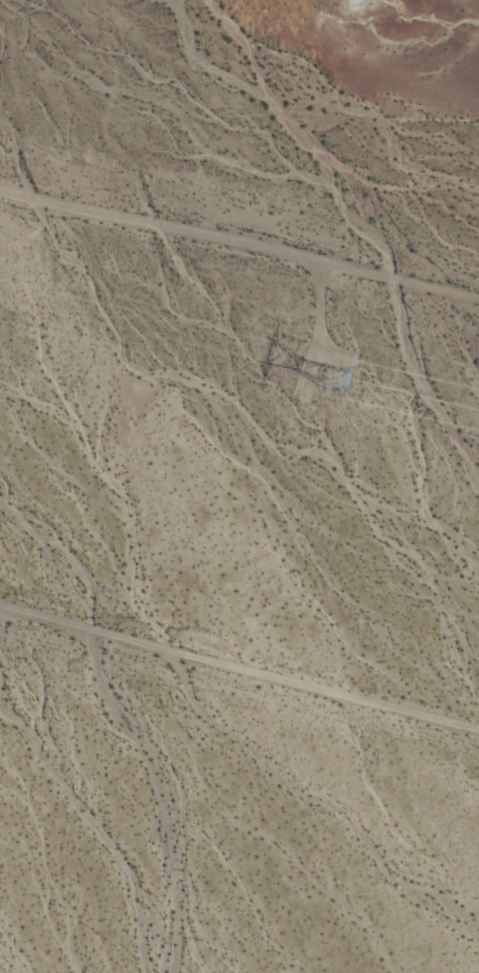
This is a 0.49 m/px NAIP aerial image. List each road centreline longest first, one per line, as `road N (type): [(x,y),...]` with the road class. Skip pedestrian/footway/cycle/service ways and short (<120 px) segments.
road 1 (track): [(185,0),(328,156),(370,270),(478,467)]
road 2 (track): [(0,612),(478,730)]
road 3 (track): [(0,184),(478,295)]

